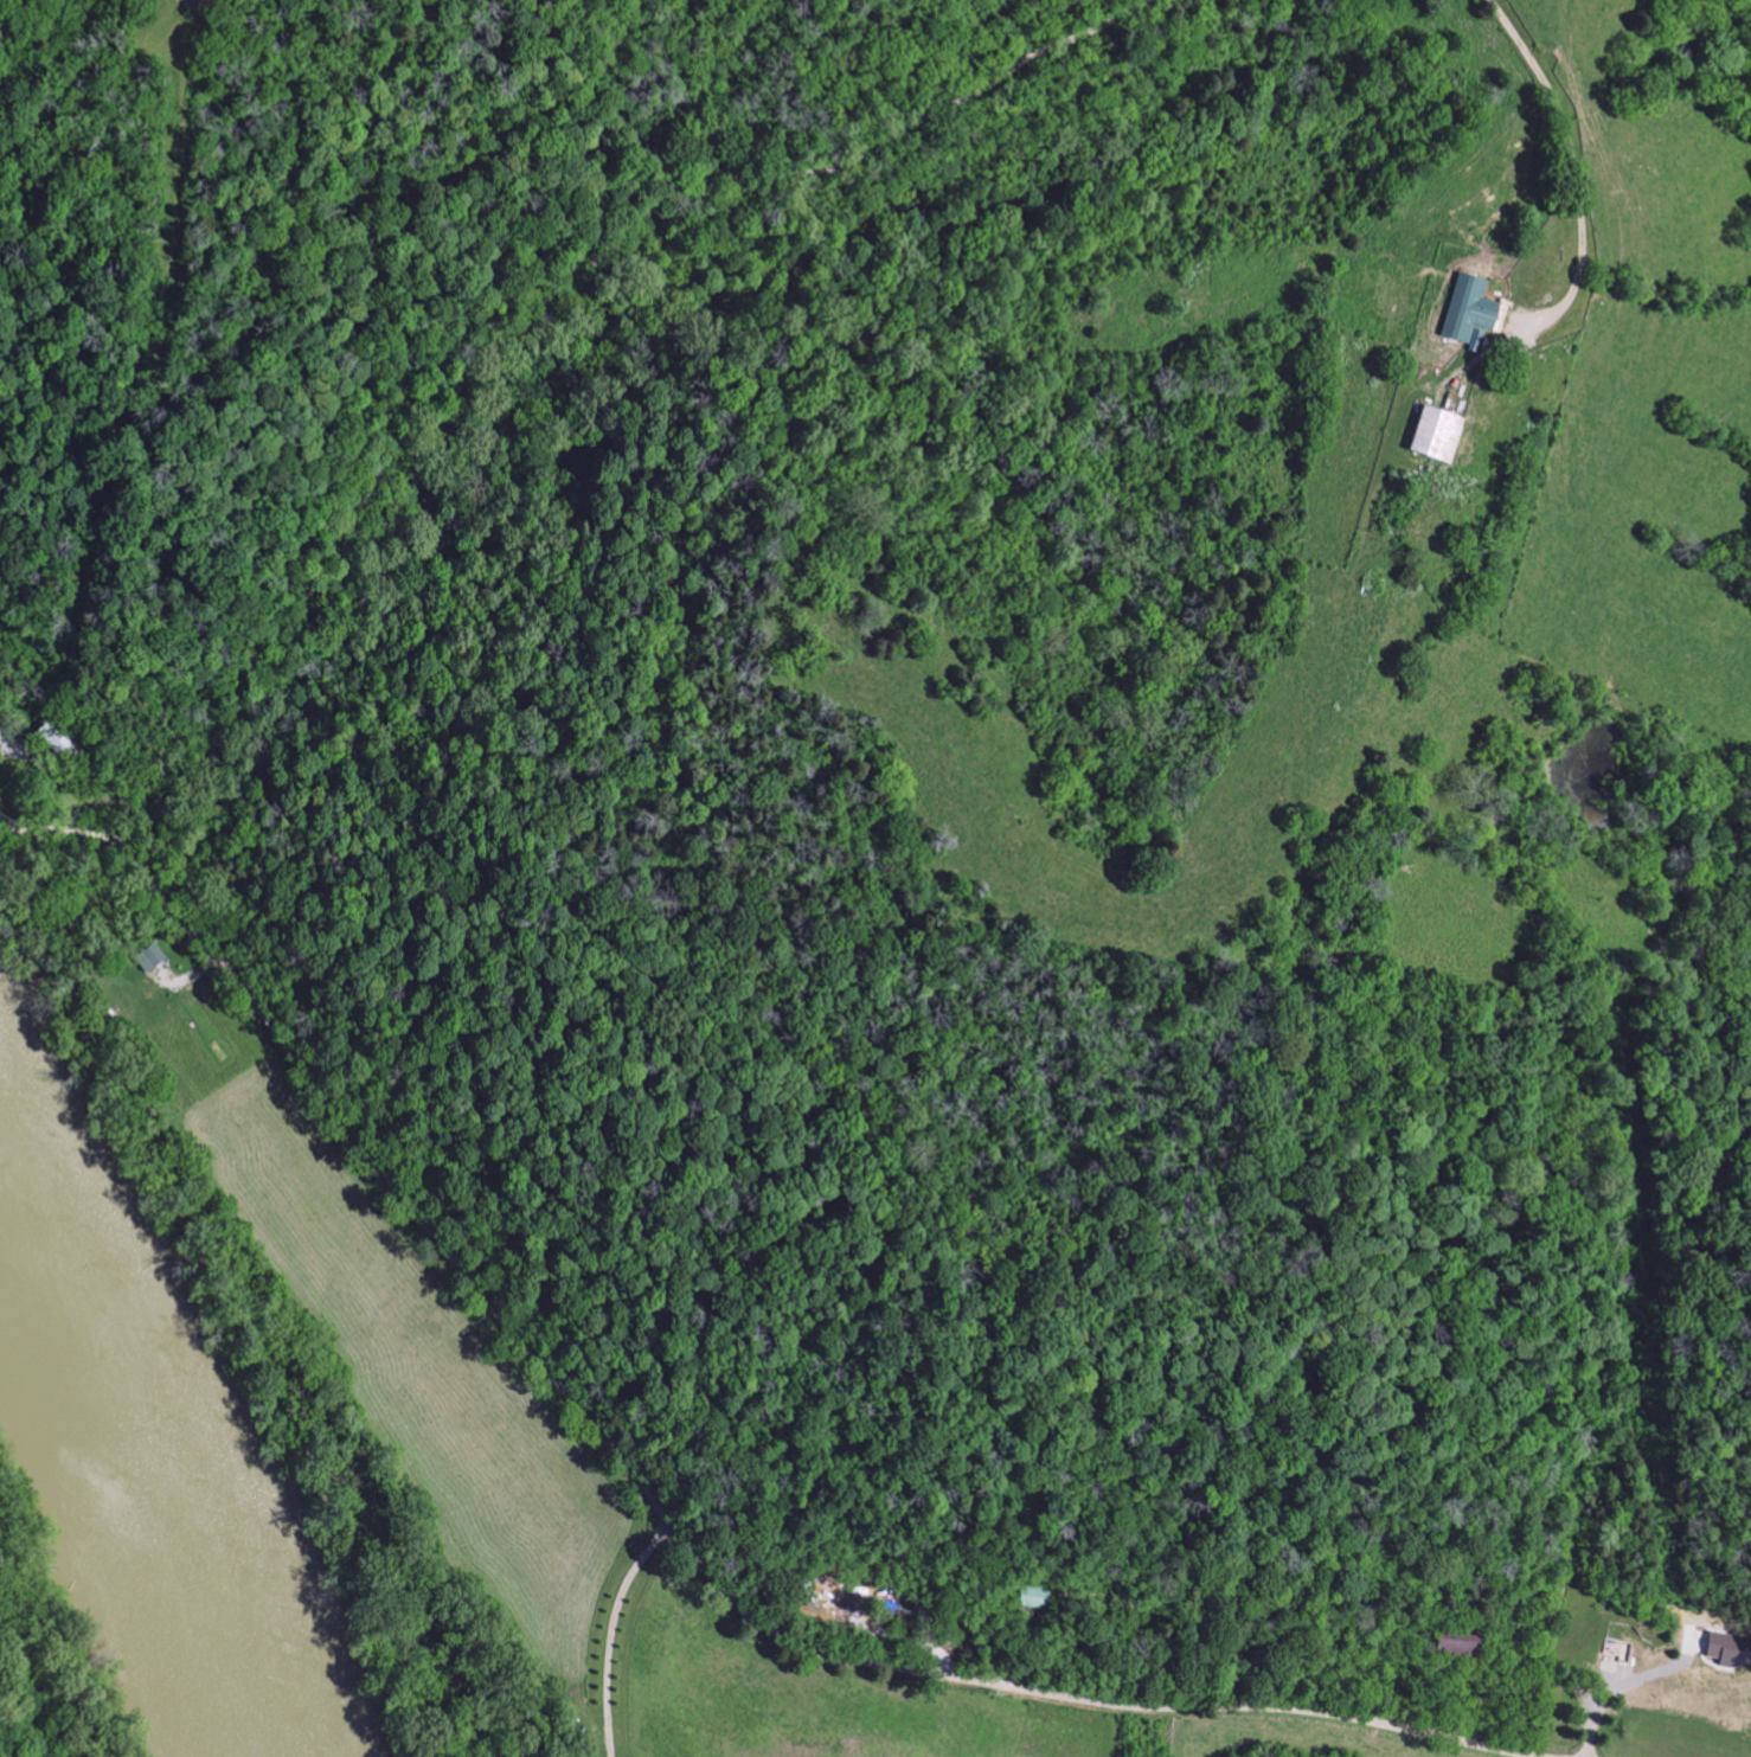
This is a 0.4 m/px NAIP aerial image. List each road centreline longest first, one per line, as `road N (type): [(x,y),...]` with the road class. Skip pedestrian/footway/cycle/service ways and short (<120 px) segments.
road 1 (residential): [(1522,1756),(1306,1707),(1110,1705),(874,1668),(778,1641),(742,1610),(502,1321),(222,964),(146,887),(130,841),(107,826),(31,832),(0,817)]

